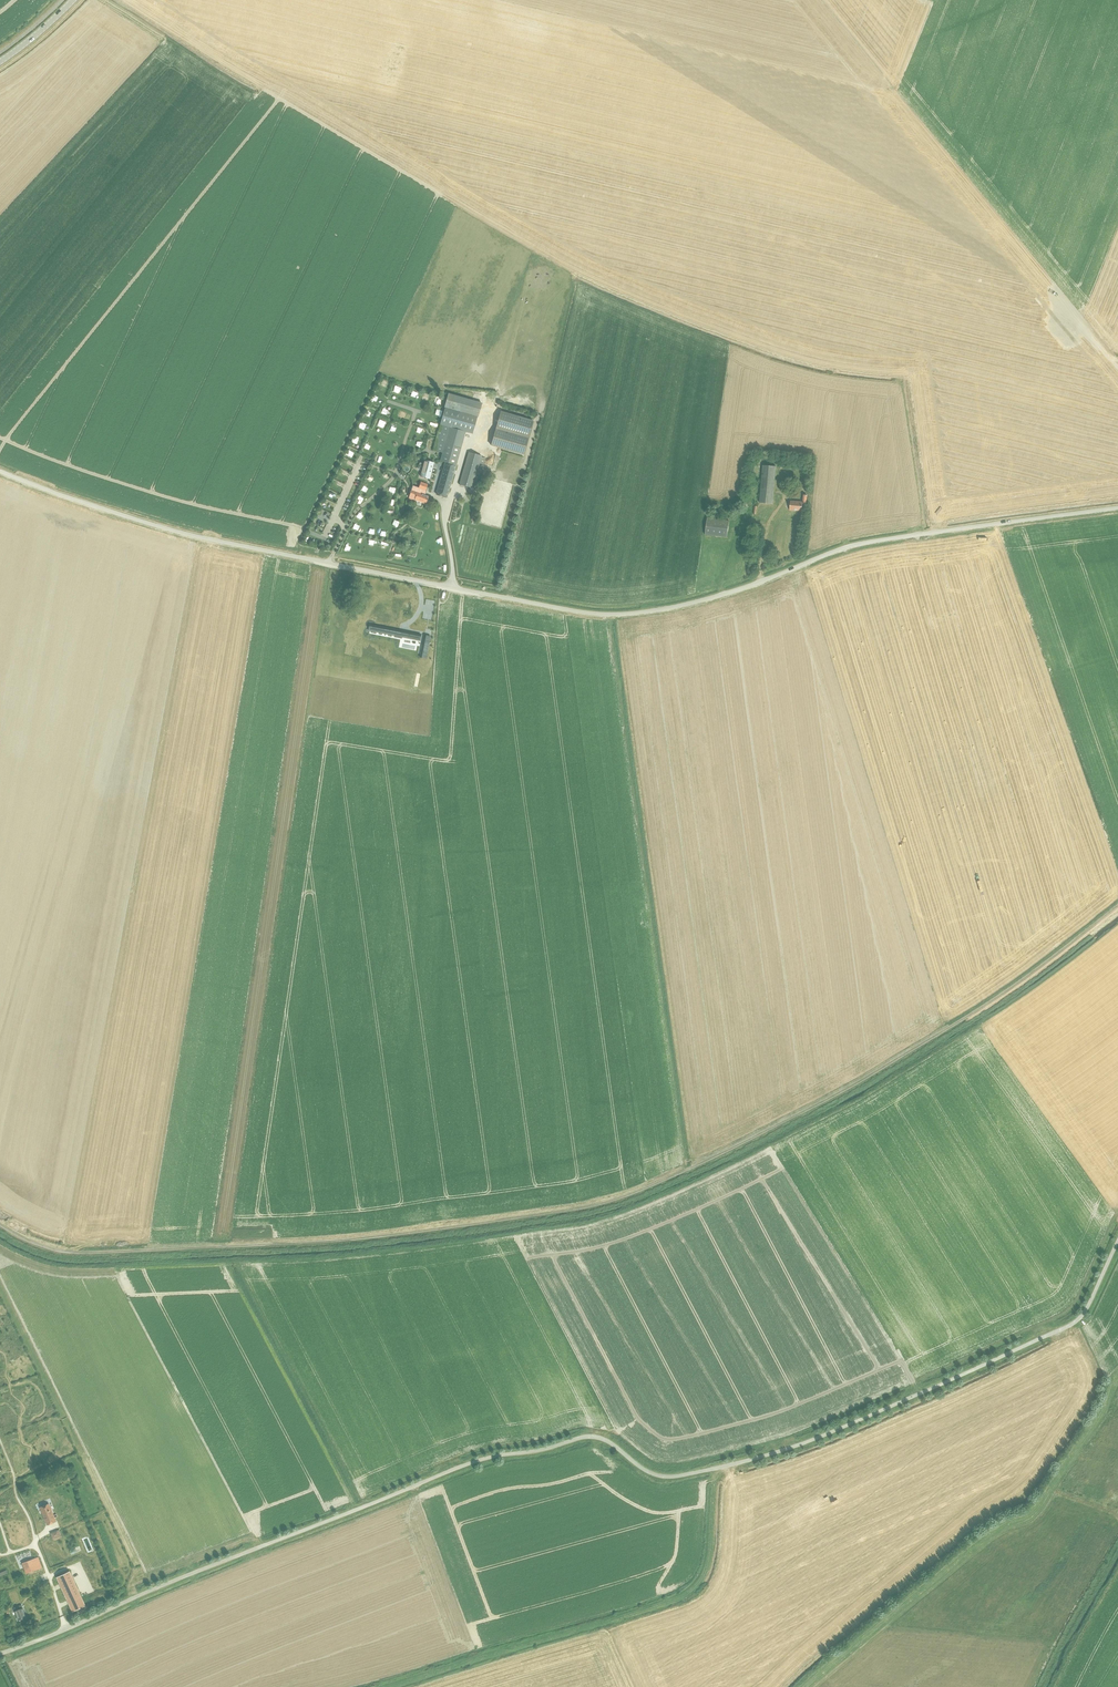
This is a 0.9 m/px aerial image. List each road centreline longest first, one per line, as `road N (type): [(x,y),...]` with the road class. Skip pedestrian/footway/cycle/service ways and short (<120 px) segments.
road 1 (unclassified): [(0,1653),(483,1458),(595,1436),(665,1477),(799,1444),(1075,1322),(1117,1240)]
road 2 (unclassified): [(1117,906),(1016,986),(877,1072),(608,1203),(324,1242),(134,1252),(53,1249),(0,1225)]
road 3 (unclassified): [(1117,507),(850,545),(695,602),(612,614),(213,540),(0,470)]
road 4 (track): [(1117,1372),(1033,1506),(985,1533),(801,1686)]
road 5 (track): [(383,1686),(691,1591),(708,1562),(716,1467)]
road 6 (track): [(414,412),(393,477),(353,514),(328,563)]
road 7 (track): [(468,437),(445,522),(451,587)]

